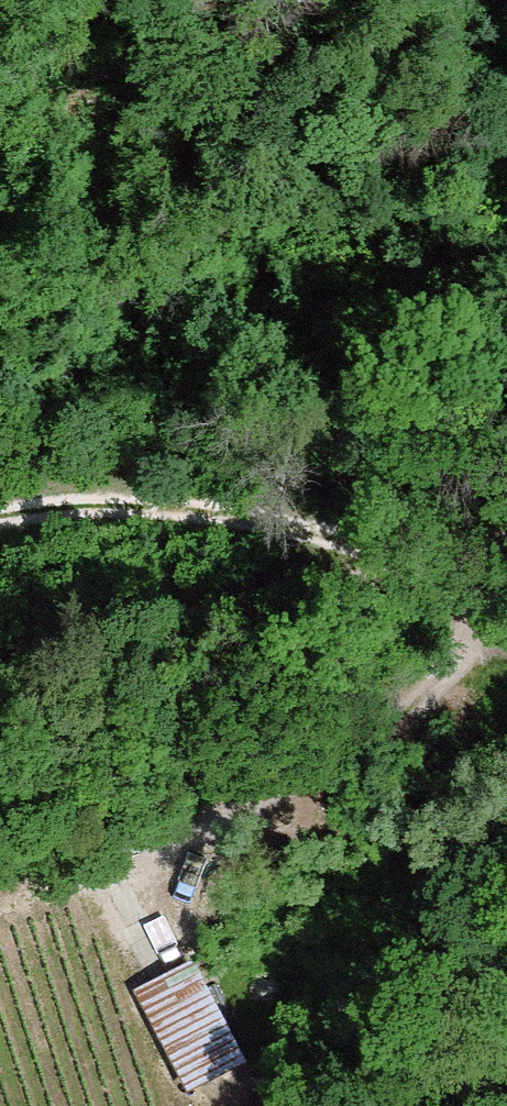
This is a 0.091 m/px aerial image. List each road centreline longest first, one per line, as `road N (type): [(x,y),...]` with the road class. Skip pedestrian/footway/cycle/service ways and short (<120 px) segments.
road 1 (track): [(483,545),(459,659),(336,765),(0,910)]
road 2 (track): [(506,532),(489,546),(183,622),(0,686)]
road 3 (track): [(483,545),(379,526),(148,506),(0,528)]

